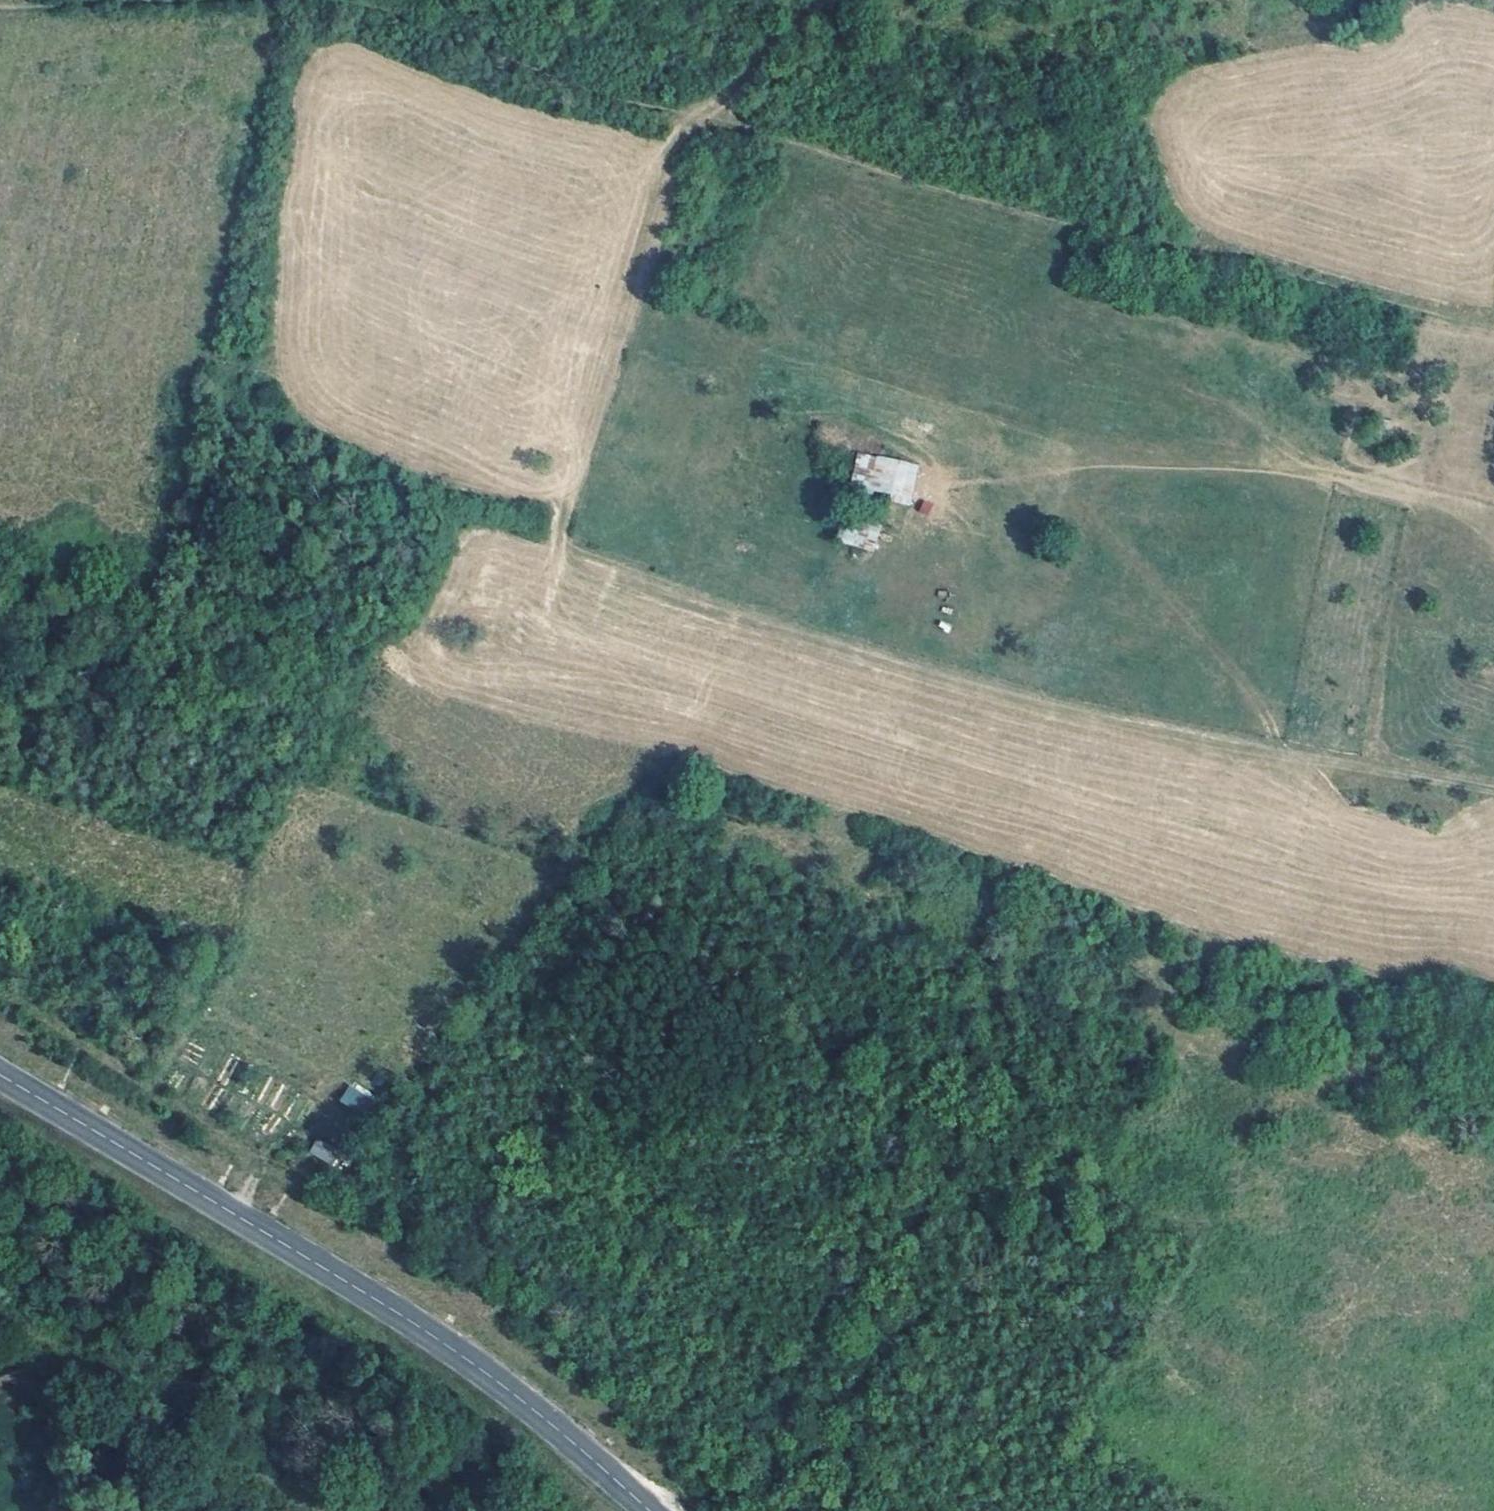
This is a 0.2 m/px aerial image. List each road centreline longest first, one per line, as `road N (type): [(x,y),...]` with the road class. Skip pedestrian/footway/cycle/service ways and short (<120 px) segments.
road 1 (secondary): [(0,1075),(424,1330),(650,1510)]
road 2 (track): [(715,117),(820,0)]

